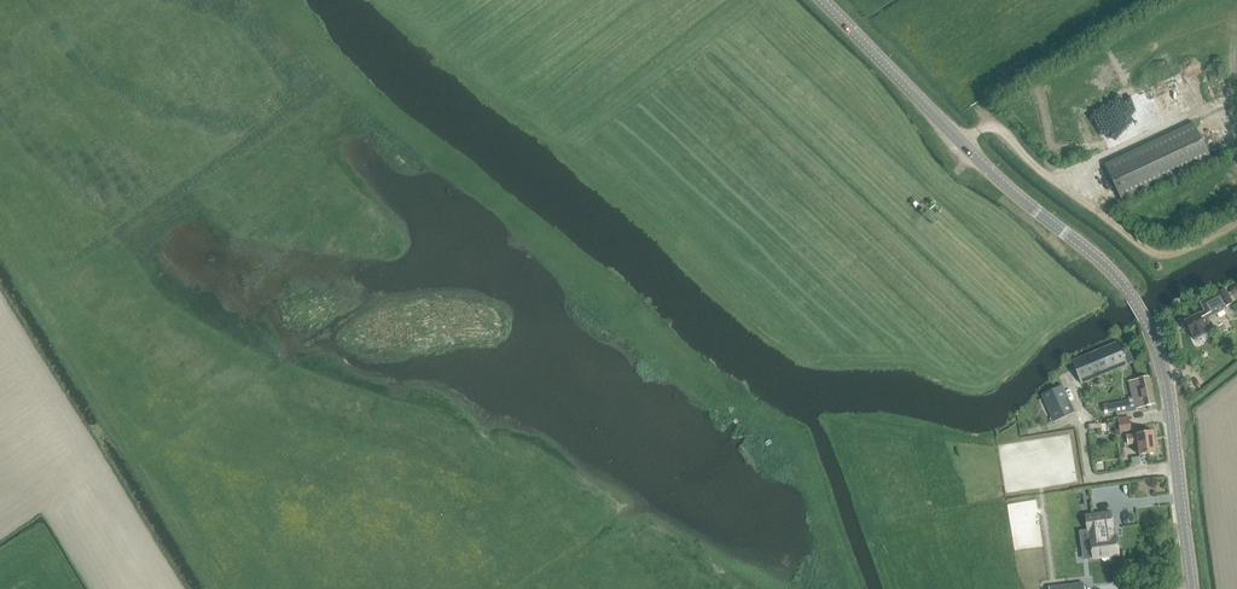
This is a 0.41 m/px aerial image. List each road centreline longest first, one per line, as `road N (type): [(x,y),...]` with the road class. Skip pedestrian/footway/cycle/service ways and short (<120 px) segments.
road 1 (tertiary): [(1194,588),(1162,361),(1128,290),(1004,184),(824,0)]
road 2 (track): [(991,129),(1055,183),(1229,98),(1236,34)]
road 3 (track): [(1236,225),(1207,243),(1157,255),(1055,183)]
road 4 (track): [(991,129),(971,92),(1086,0)]

